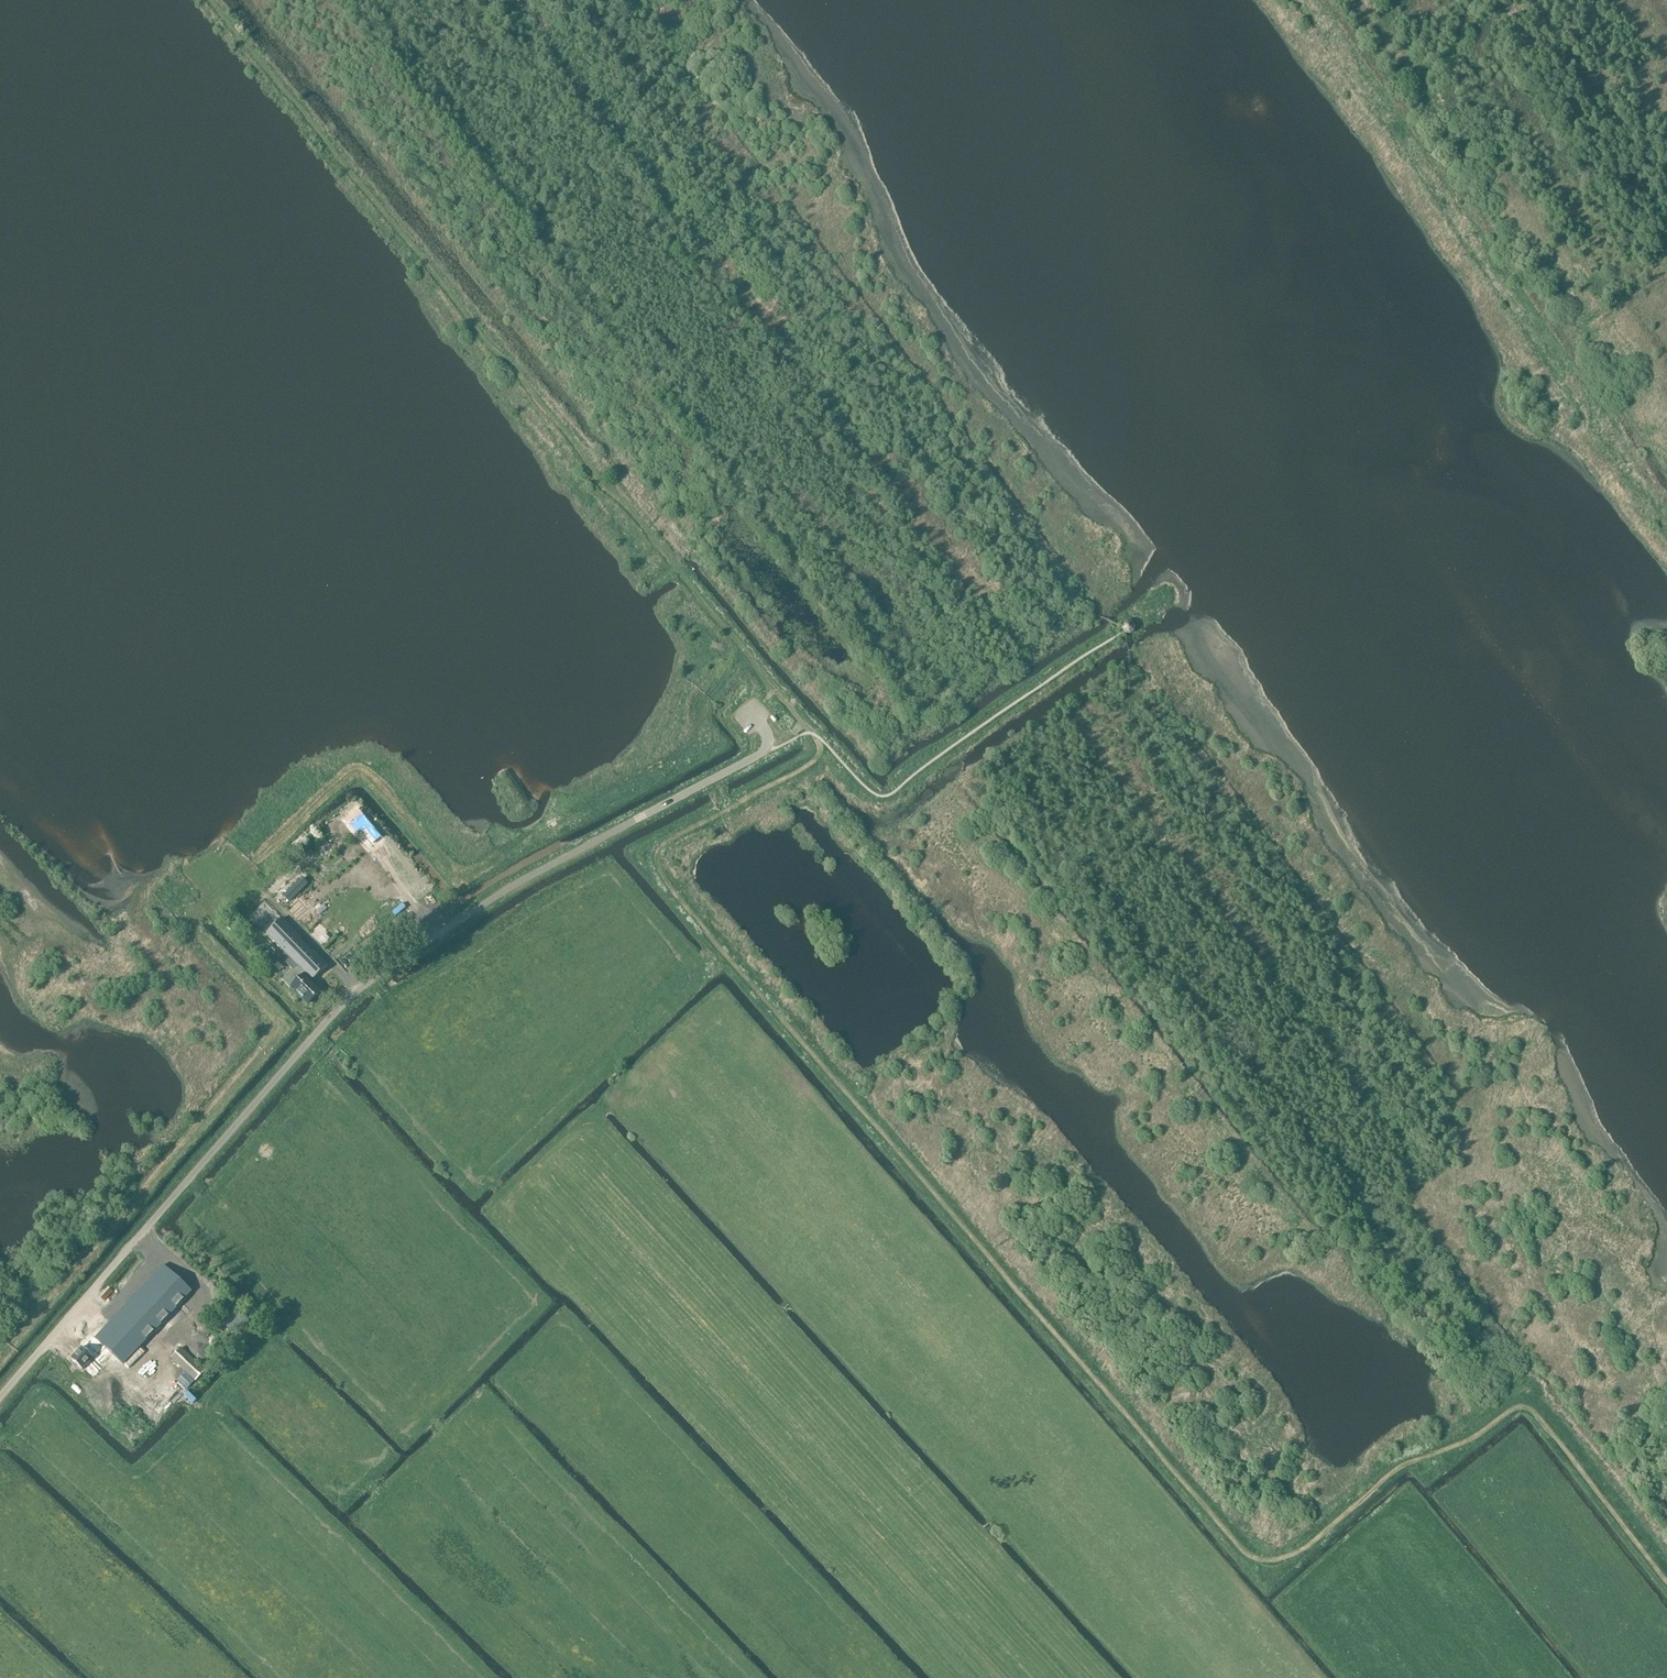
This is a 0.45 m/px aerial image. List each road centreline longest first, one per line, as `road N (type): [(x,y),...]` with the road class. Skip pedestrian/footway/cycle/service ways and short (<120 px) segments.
road 1 (unclassified): [(0,1397),(349,997),(500,894),(760,757),(768,745),(762,729)]

